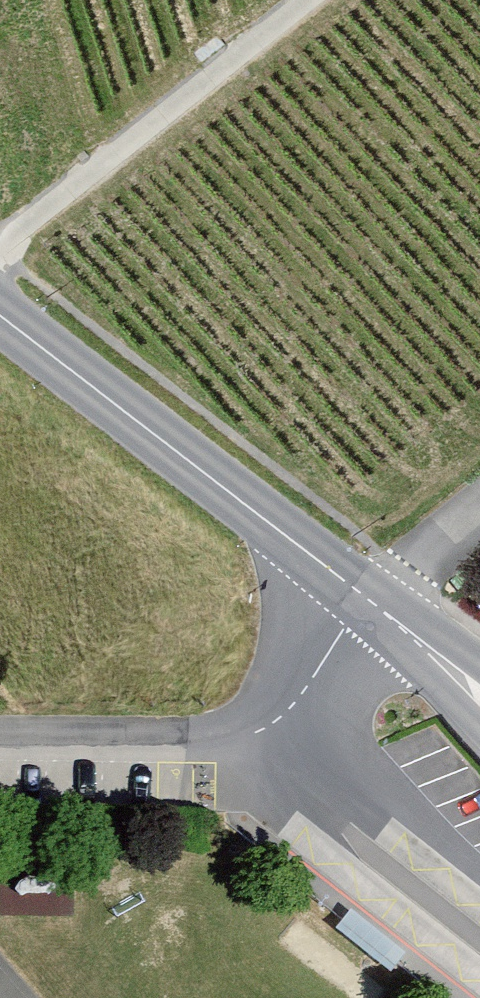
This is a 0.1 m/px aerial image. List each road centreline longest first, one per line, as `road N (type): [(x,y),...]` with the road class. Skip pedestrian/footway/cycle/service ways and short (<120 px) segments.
road 1 (tertiary): [(0,320),(373,600)]
road 2 (unclassified): [(0,733),(179,736),(277,725),(373,600)]
road 3 (track): [(311,0),(0,249)]
road 4 (tertiary): [(373,600),(479,696)]

